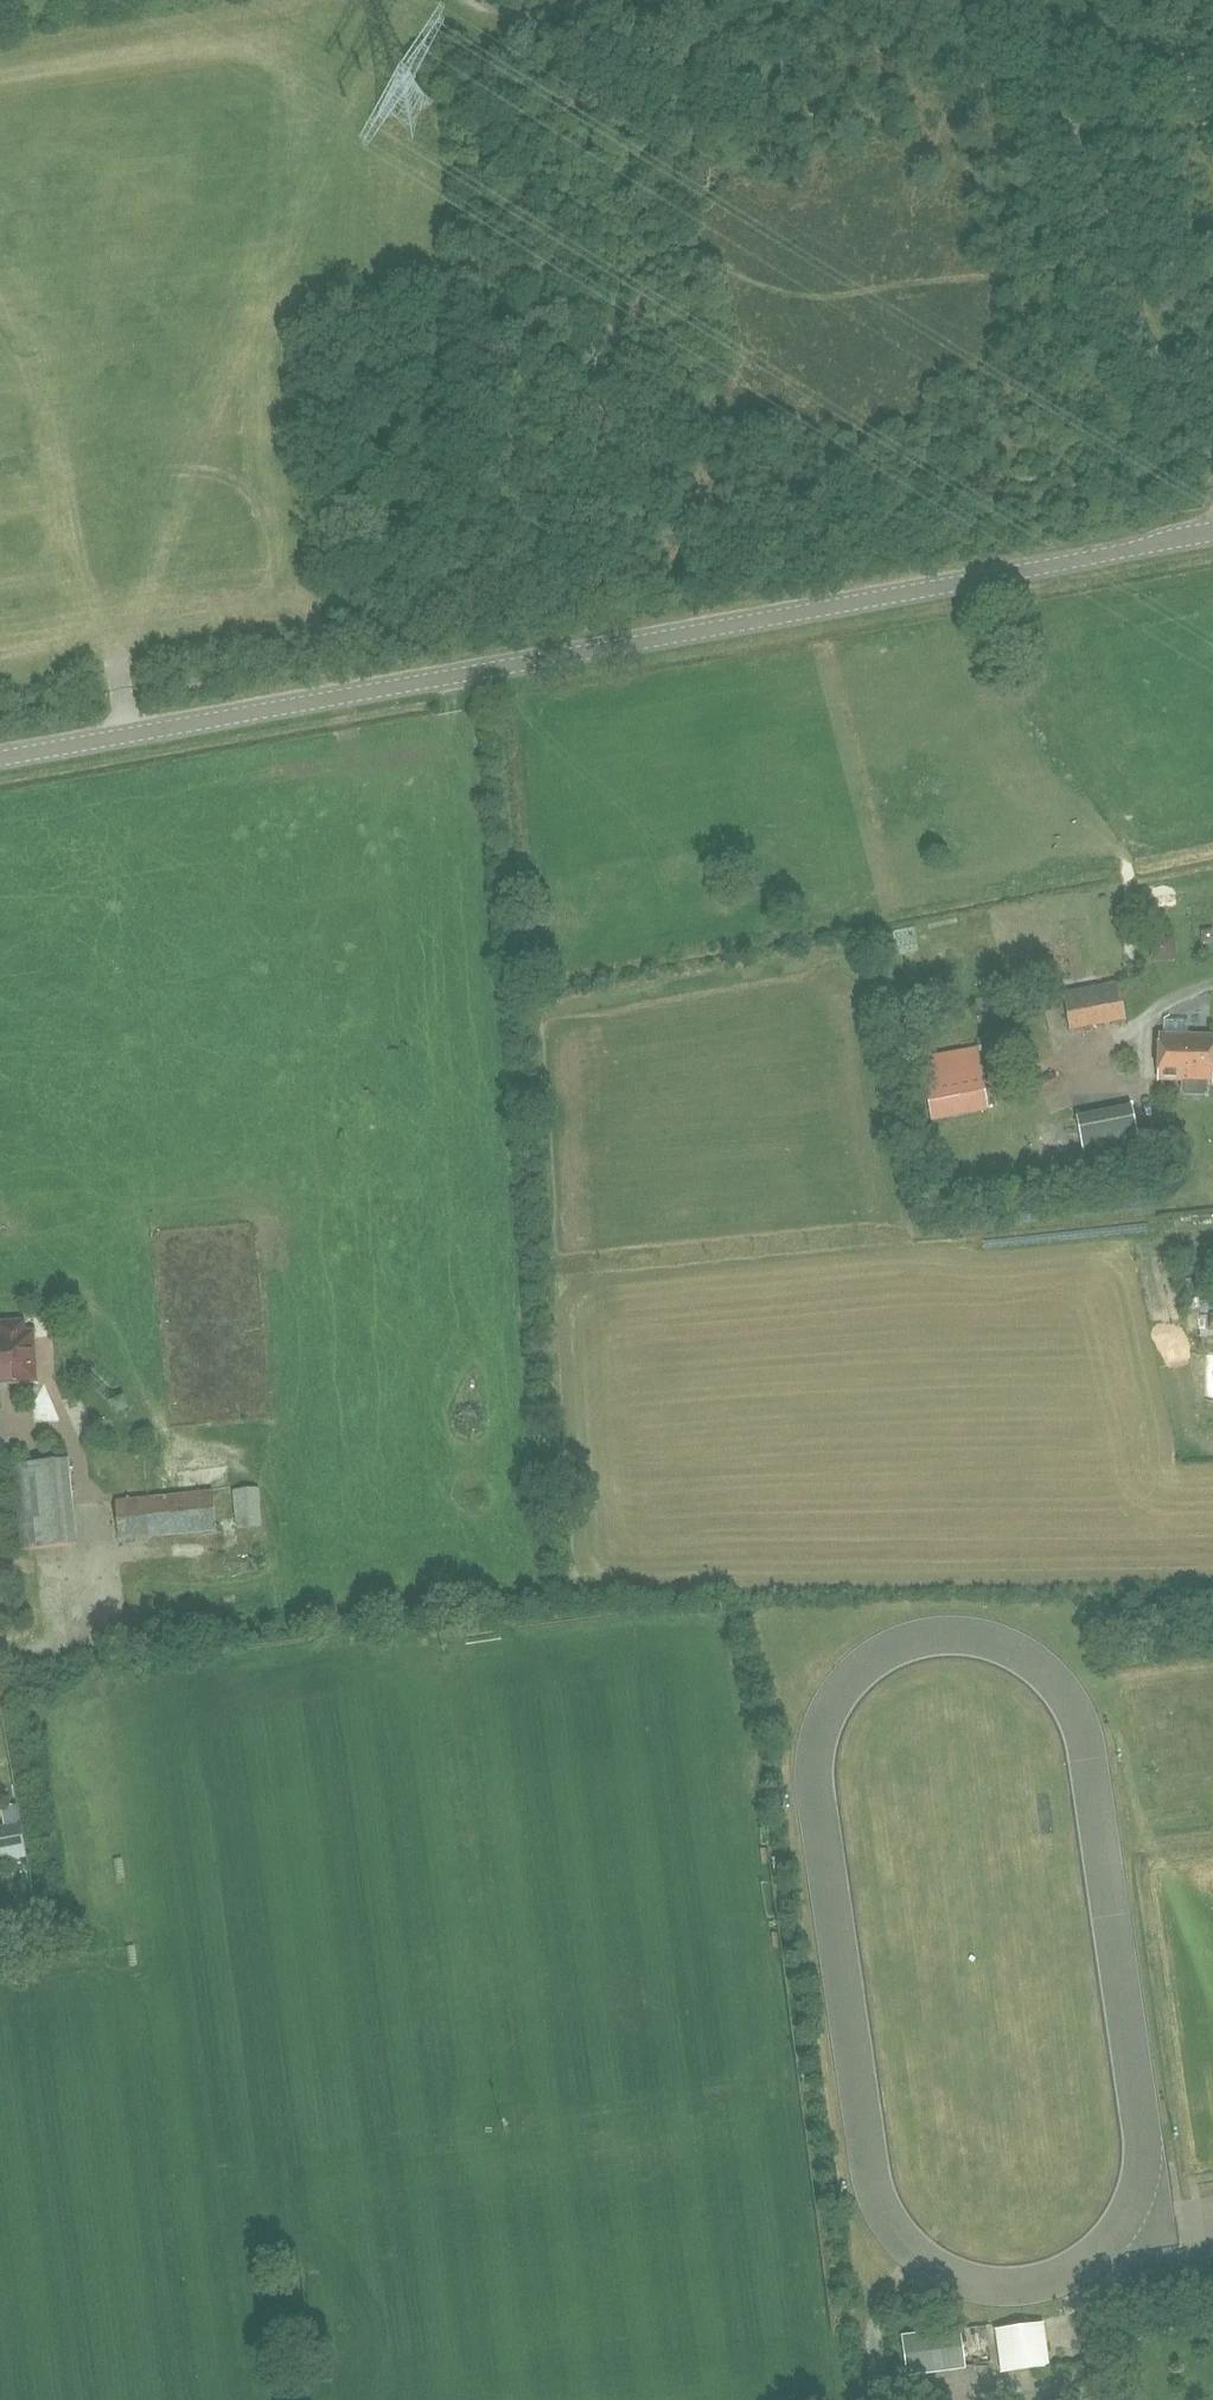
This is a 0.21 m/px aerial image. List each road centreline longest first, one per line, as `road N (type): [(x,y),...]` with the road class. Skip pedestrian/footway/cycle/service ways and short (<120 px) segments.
road 1 (unclassified): [(0,759),(1212,533)]
road 2 (track): [(1212,482),(1053,58)]

